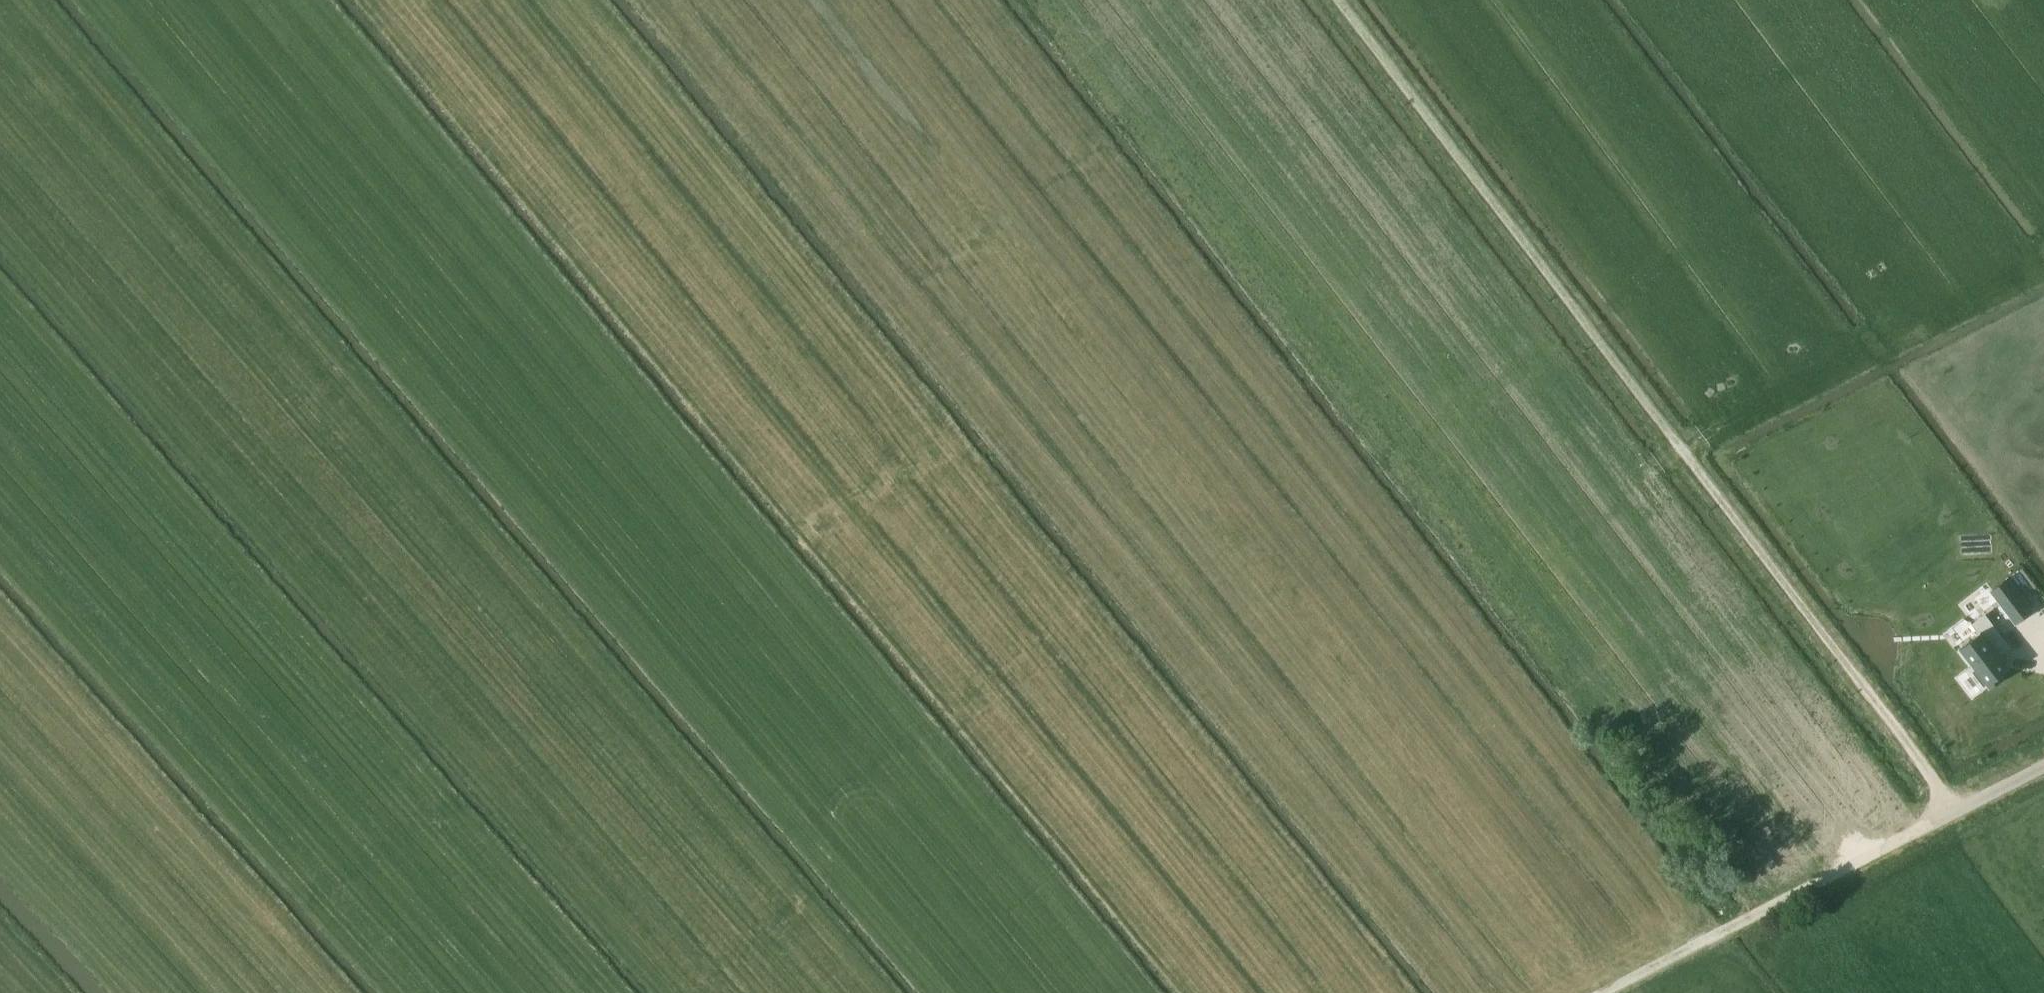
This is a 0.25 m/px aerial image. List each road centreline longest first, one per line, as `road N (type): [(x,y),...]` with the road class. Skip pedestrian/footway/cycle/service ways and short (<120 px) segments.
road 1 (unclassified): [(1607,992),(2043,765)]

